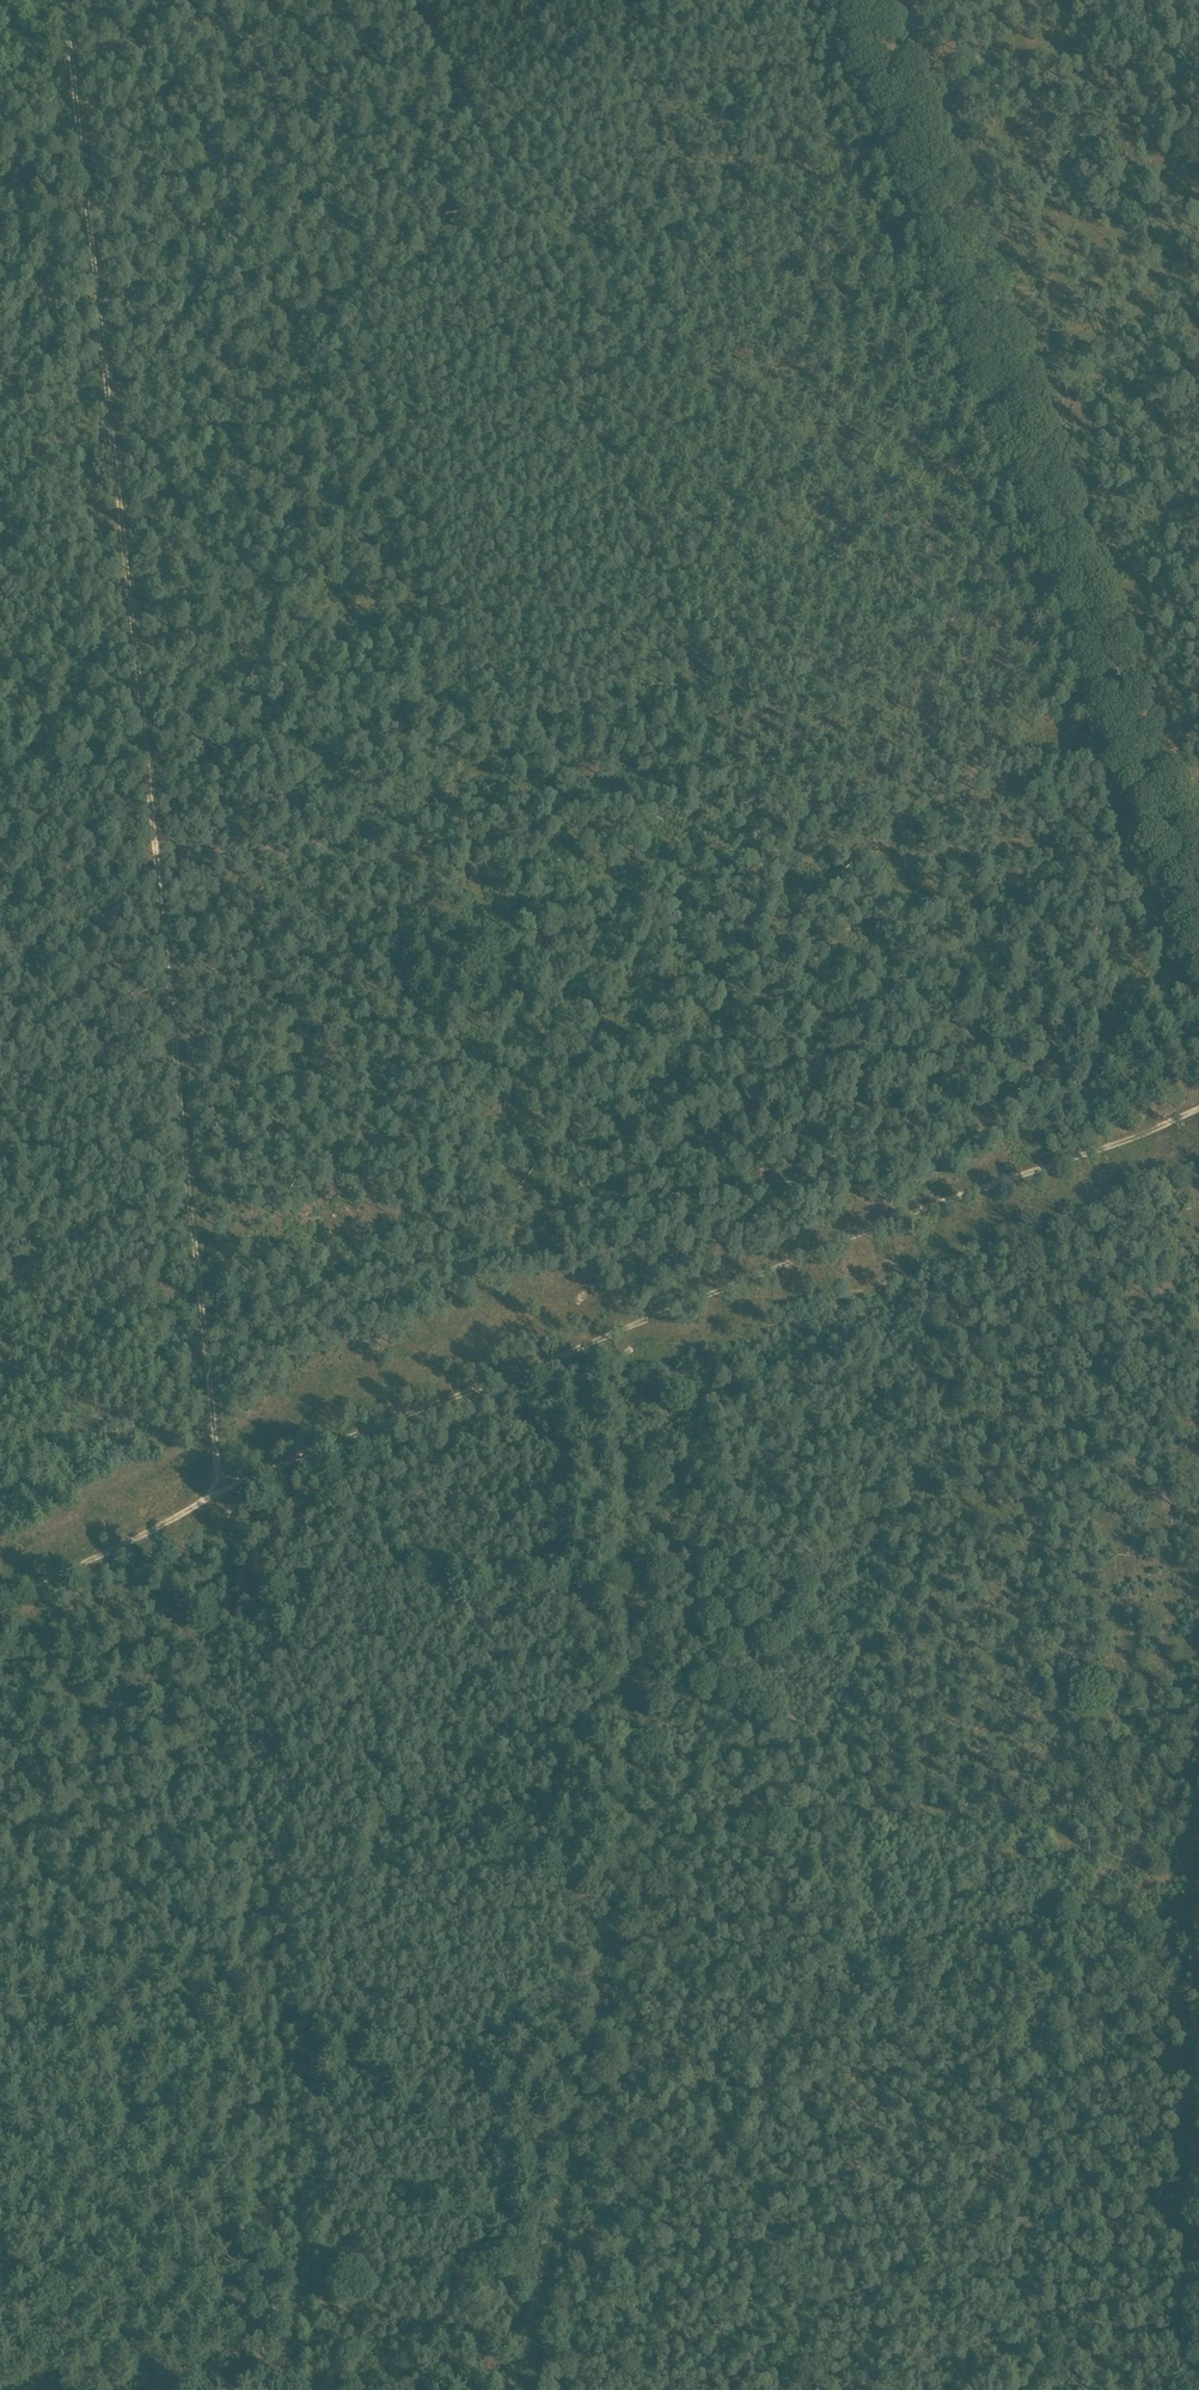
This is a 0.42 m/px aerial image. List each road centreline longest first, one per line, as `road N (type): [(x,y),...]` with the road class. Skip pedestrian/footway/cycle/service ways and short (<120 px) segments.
road 1 (track): [(0,1596),(95,1562),(284,1462),(1198,1110)]
road 2 (track): [(83,218),(222,1489)]
road 3 (track): [(599,1340),(278,154)]
road 4 (track): [(853,0),(1198,914)]
road 5 (track): [(278,154),(718,0)]
road 6 (track): [(278,154),(241,19),(68,72)]
road 7 (track): [(129,660),(397,595)]
road 8 (track): [(83,218),(278,154)]
road 9 (track): [(68,72),(83,218)]

